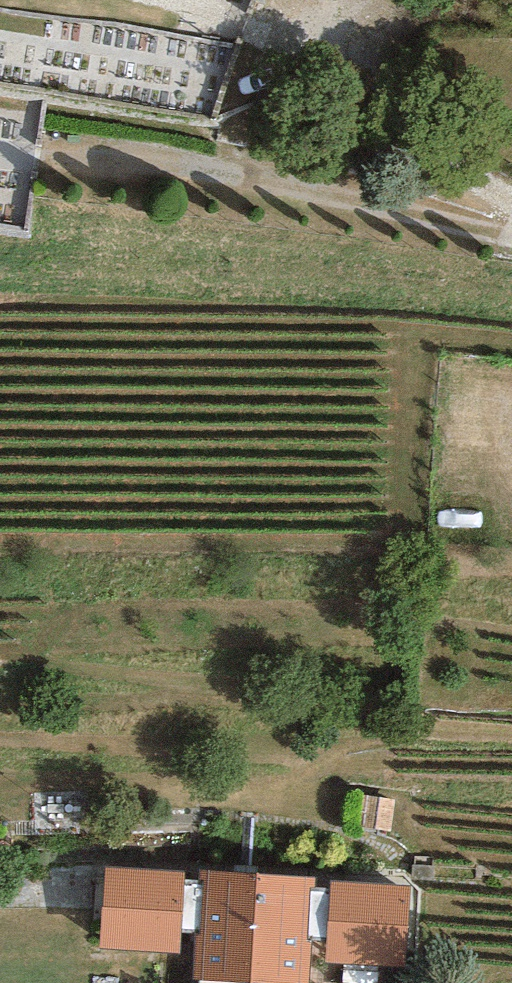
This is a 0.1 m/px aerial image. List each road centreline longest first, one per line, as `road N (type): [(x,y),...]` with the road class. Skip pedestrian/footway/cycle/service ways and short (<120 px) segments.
road 1 (residential): [(511,196),(328,46),(324,11)]
road 2 (track): [(324,11),(511,9)]

